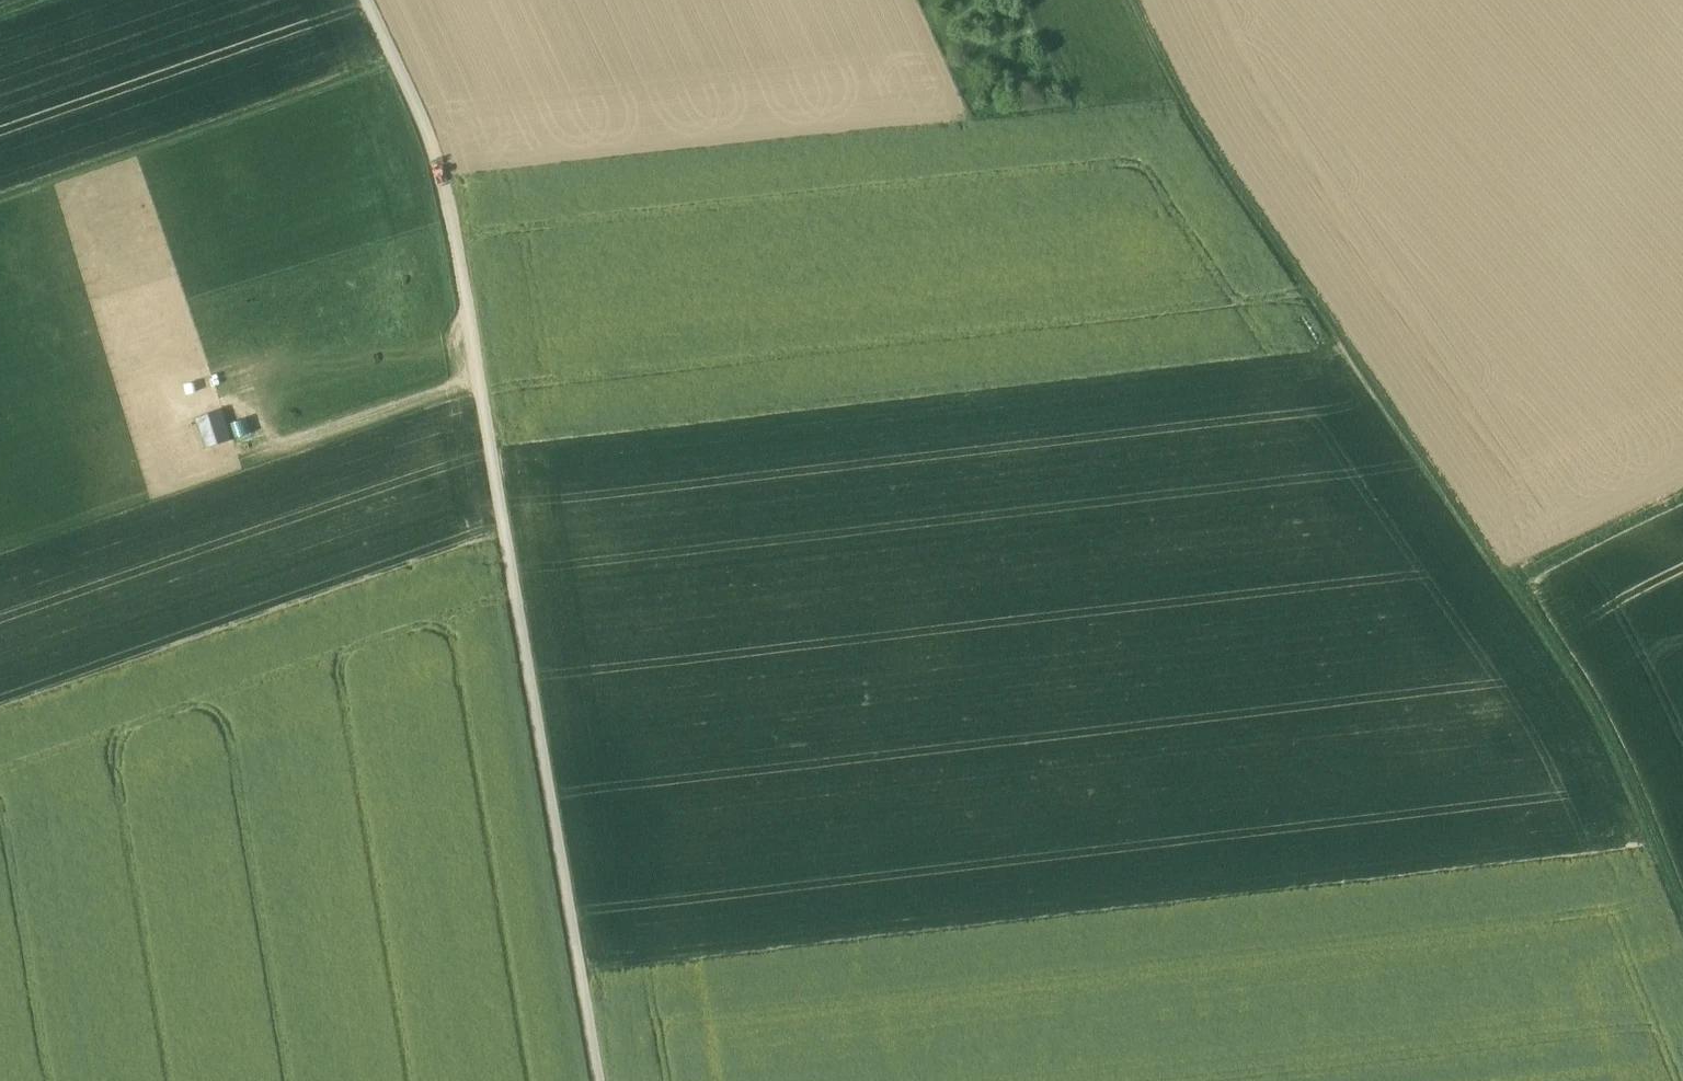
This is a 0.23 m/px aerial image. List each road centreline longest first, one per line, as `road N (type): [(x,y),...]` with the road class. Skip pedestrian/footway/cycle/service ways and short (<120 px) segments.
road 1 (track): [(599,1080),(438,157),(365,0)]
road 2 (track): [(1132,0),(1176,91),(1601,718),(1682,923)]
road 3 (track): [(1682,496),(1504,580)]

